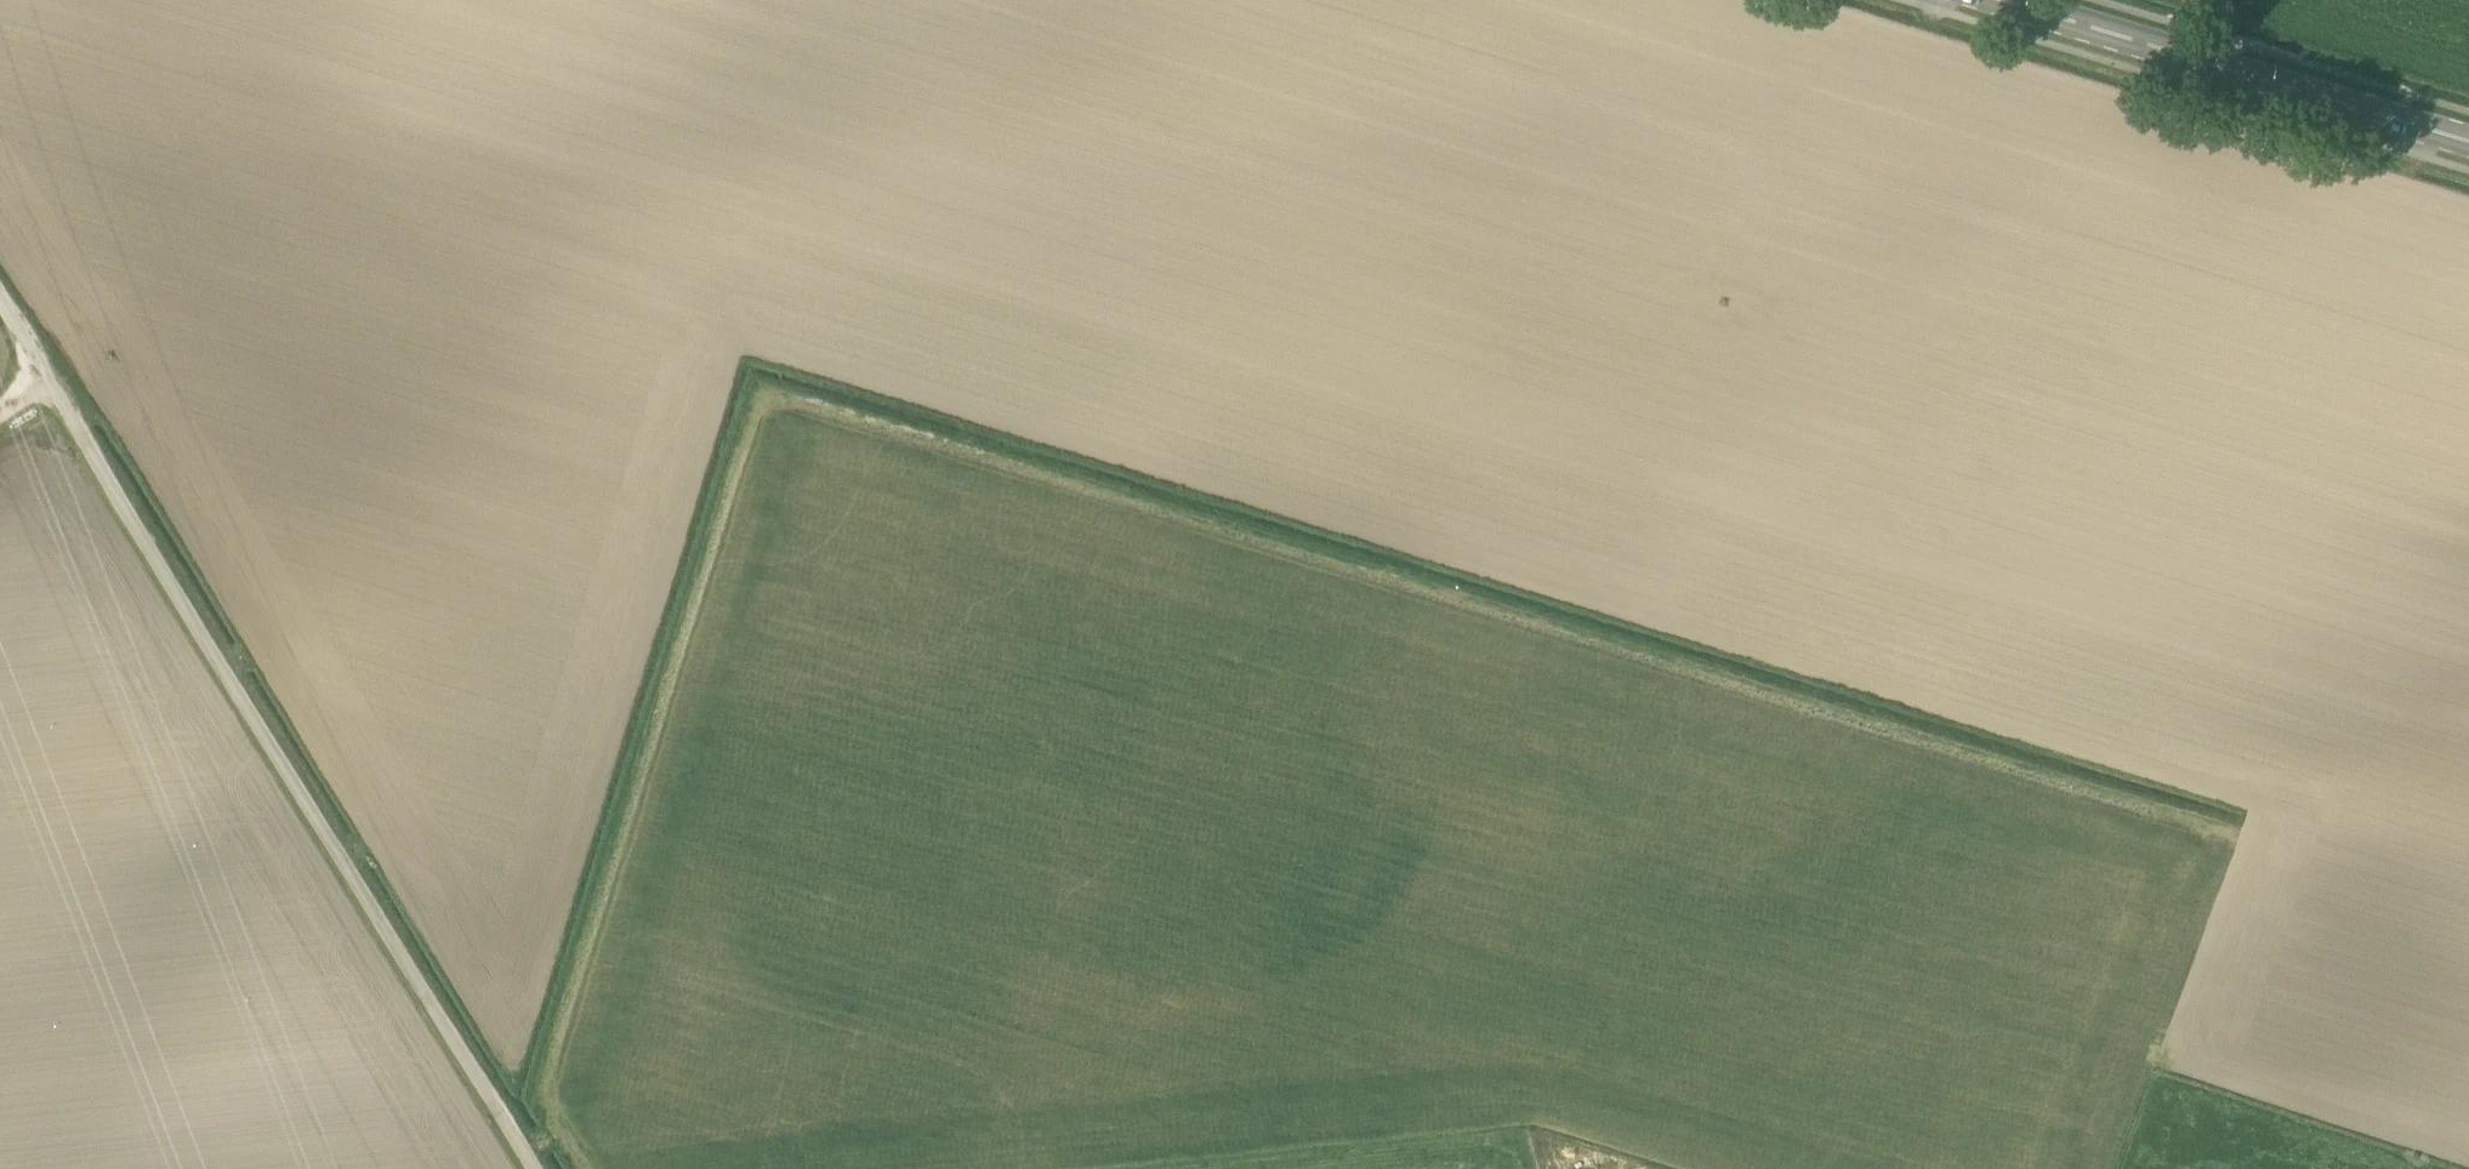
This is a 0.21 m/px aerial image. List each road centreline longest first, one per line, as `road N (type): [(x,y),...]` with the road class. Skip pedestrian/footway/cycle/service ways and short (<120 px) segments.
road 1 (unclassified): [(531,1168),(0,302)]
road 2 (primary): [(2468,138),(2015,0)]

